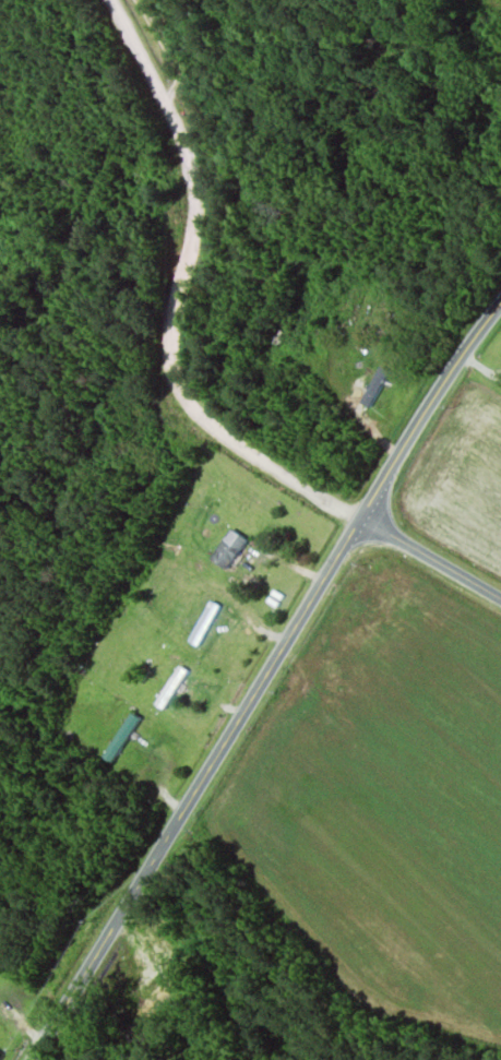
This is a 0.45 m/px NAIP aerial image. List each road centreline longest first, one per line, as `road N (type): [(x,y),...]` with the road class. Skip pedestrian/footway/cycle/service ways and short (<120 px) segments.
road 1 (residential): [(108,0),(187,155),(194,194),(169,353),(176,386),(198,417),(360,521)]
road 2 (residential): [(33,1059),(360,521)]
road 3 (residential): [(360,521),(438,389),(500,303)]
road 4 (residential): [(500,603),(360,521)]

